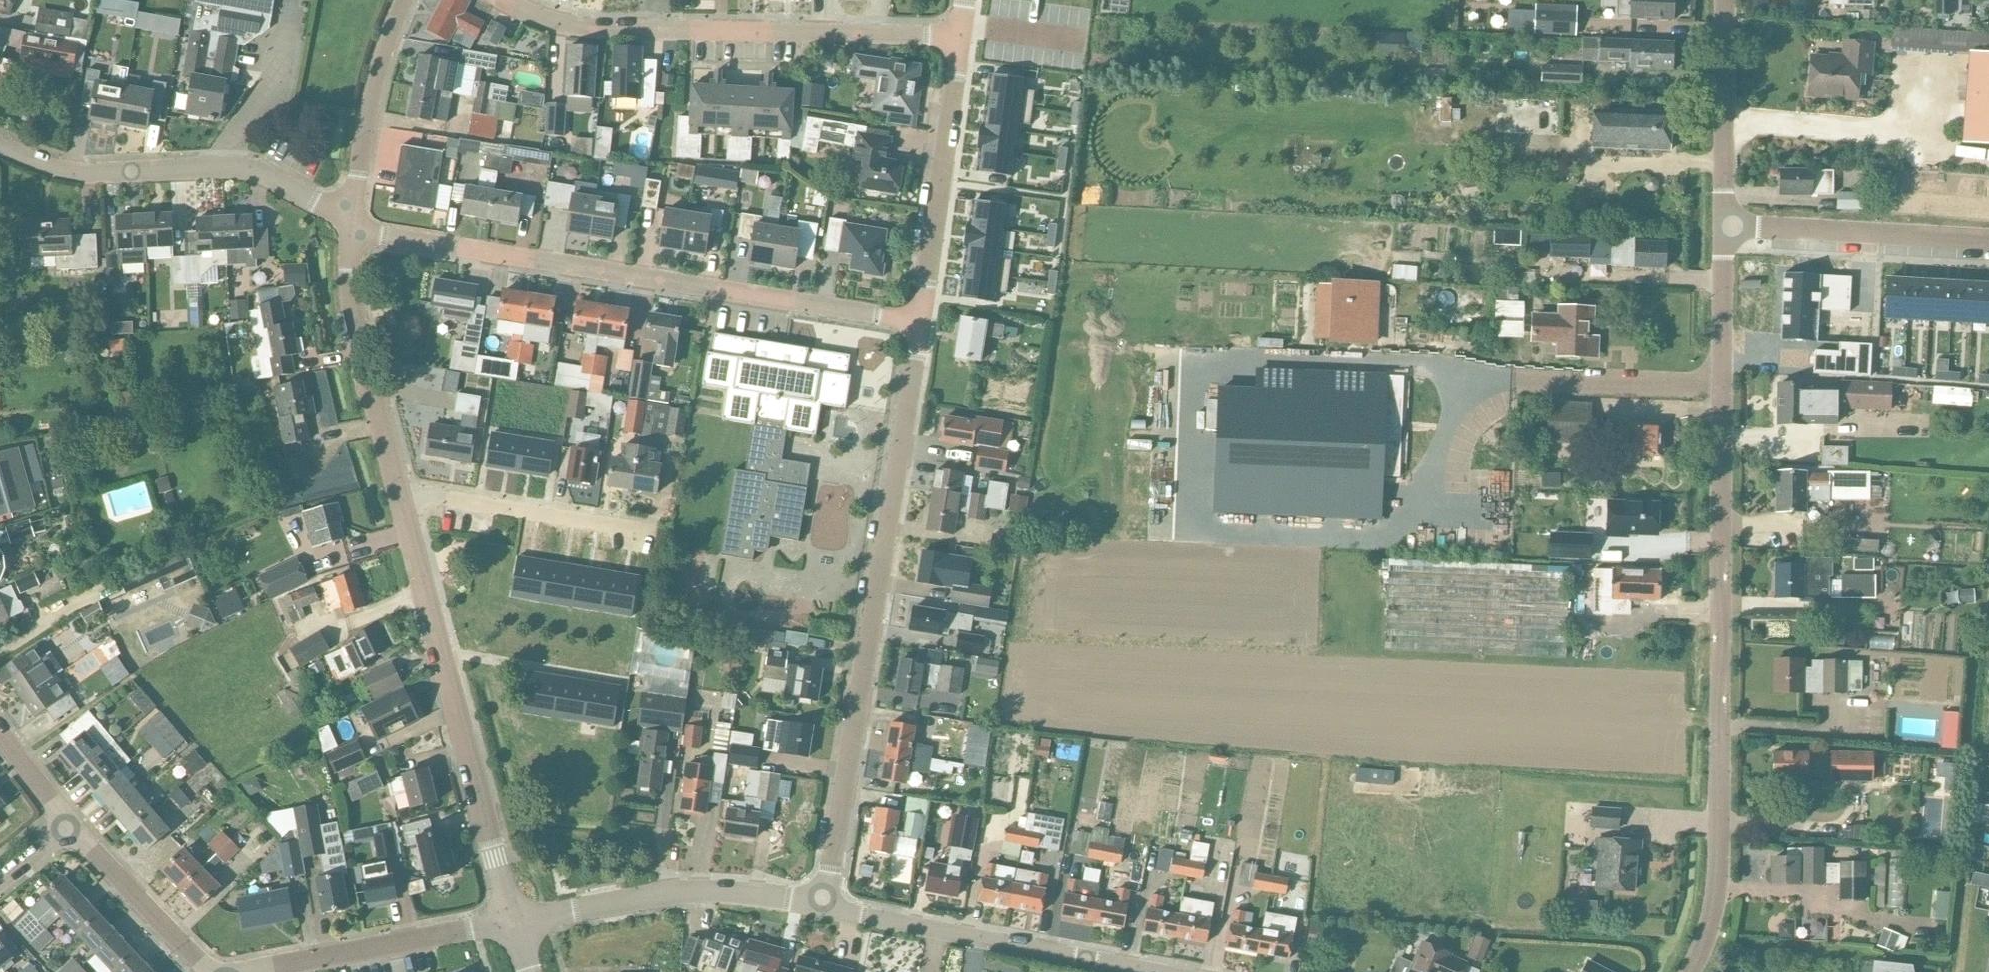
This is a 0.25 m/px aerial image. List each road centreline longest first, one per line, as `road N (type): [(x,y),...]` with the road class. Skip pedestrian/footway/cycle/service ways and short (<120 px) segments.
road 1 (tertiary): [(1690,971),(1712,921),(1719,874),(1727,224)]
road 2 (residential): [(825,907),(919,322)]
road 3 (residential): [(919,322),(383,236),(350,217)]
road 4 (residential): [(959,37),(545,16),(505,0)]
road 5 (residential): [(513,920),(399,498)]
road 6 (residential): [(350,217),(268,174),(235,167),(92,173),(0,145)]
road 7 (residential): [(1159,971),(825,907)]
road 8 (residential): [(513,920),(672,893),(825,907)]
road 9 (residential): [(919,322),(959,37)]
road 10 (residential): [(399,498),(348,282),(350,217)]
road 11 (residential): [(399,498),(422,493),(657,531)]
road 12 (residential): [(1988,240),(1727,224)]
road 13 (residential): [(513,920),(259,971)]
road 14 (residential): [(350,217),(374,84),(404,0)]
road 15 (tertiary): [(1727,224),(1729,0)]
road 16 (residential): [(213,971),(70,827)]

